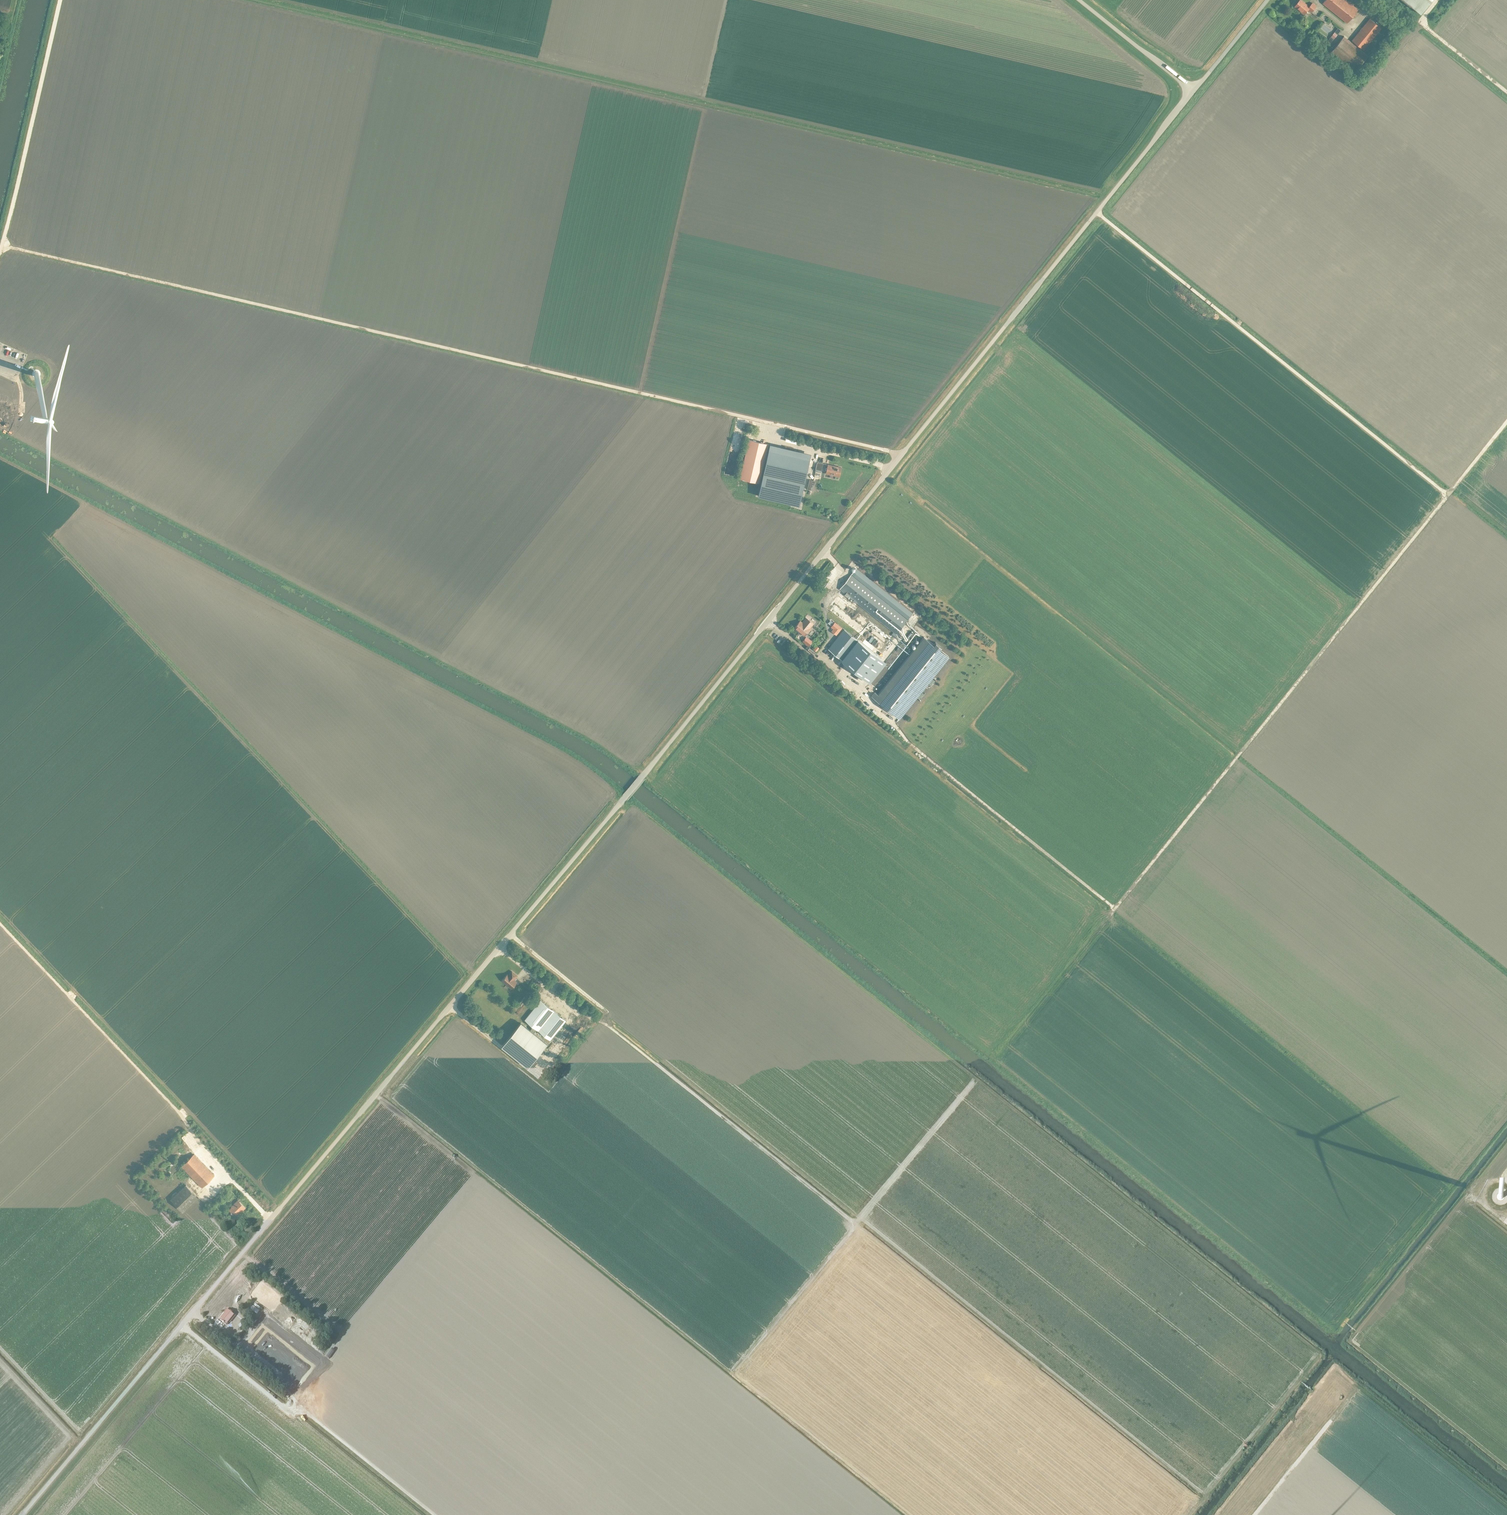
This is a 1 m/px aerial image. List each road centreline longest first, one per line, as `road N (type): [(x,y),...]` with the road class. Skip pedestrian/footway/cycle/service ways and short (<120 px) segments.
road 1 (unclassified): [(21,1514),(643,775),(892,455),(1194,90)]
road 2 (track): [(0,922),(271,1219)]
road 3 (unclassified): [(1194,90),(1079,0)]

